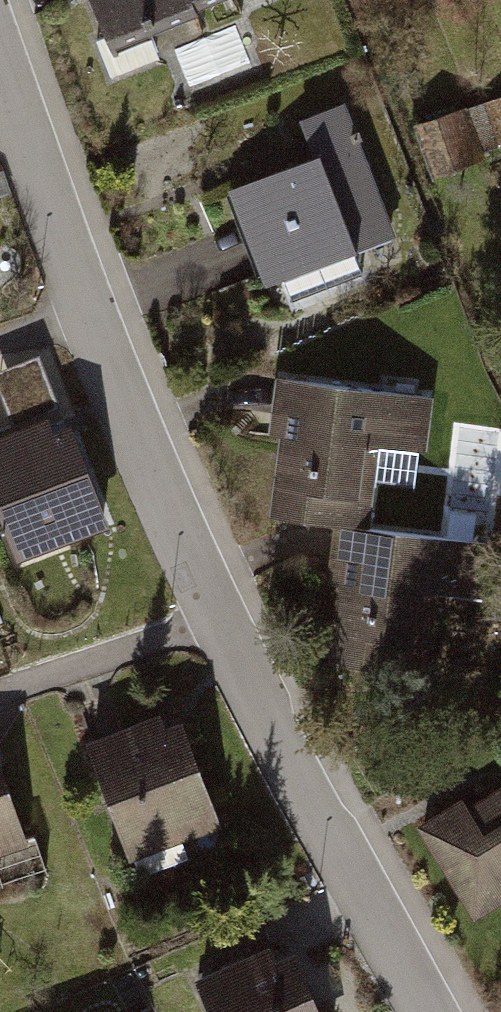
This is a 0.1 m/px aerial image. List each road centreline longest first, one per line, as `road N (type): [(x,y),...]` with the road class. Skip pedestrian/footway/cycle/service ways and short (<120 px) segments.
road 1 (residential): [(0,64),(162,496),(219,621),(430,1011)]

